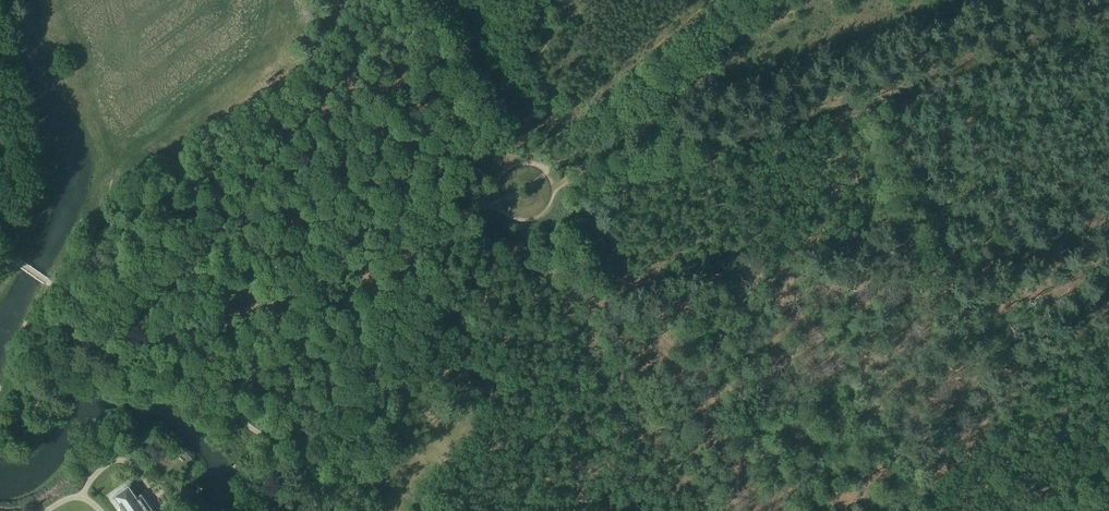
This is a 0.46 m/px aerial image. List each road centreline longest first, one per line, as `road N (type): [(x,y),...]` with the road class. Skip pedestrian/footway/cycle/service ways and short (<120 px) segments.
road 1 (track): [(551,182),(1099,0)]
road 2 (track): [(102,318),(368,0)]
road 3 (track): [(117,329),(492,203)]
road 4 (track): [(545,173),(757,0)]
road 5 (track): [(117,329),(315,468)]
road 6 (track): [(510,166),(391,0)]
road 7 (track): [(0,248),(102,318)]

